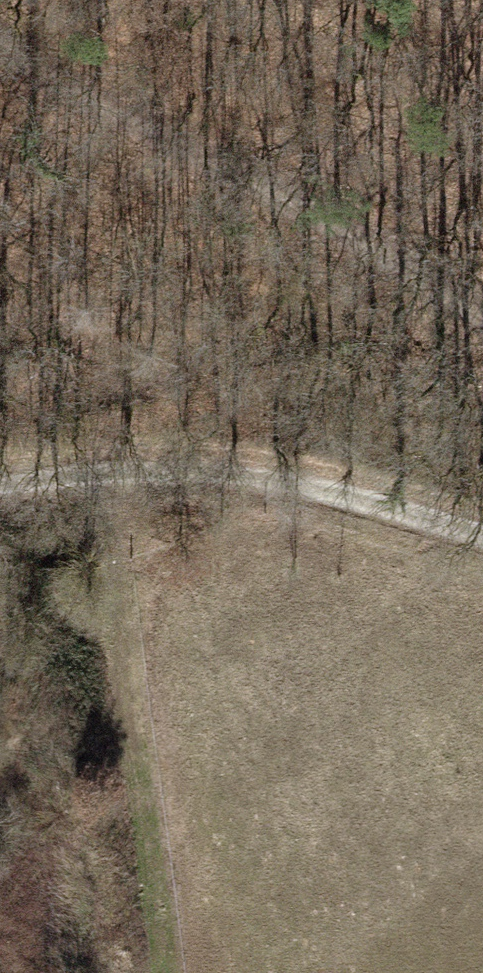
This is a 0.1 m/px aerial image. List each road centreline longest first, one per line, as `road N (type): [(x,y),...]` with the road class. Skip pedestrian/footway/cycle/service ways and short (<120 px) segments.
road 1 (track): [(482,319),(0,73)]
road 2 (track): [(130,482),(183,972)]
road 3 (track): [(482,533),(400,505),(130,482),(0,496)]

